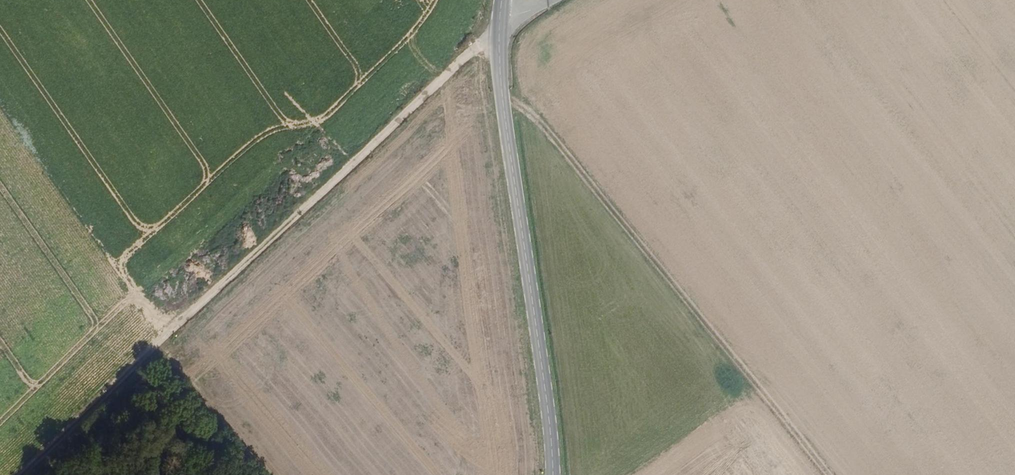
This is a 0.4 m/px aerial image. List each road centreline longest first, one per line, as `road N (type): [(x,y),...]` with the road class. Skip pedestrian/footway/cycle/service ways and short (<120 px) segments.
road 1 (track): [(499,41),(471,51),(20,474)]
road 2 (track): [(502,91),(546,128),(828,474)]
road 3 (secondary): [(552,474),(502,91),(500,16)]

